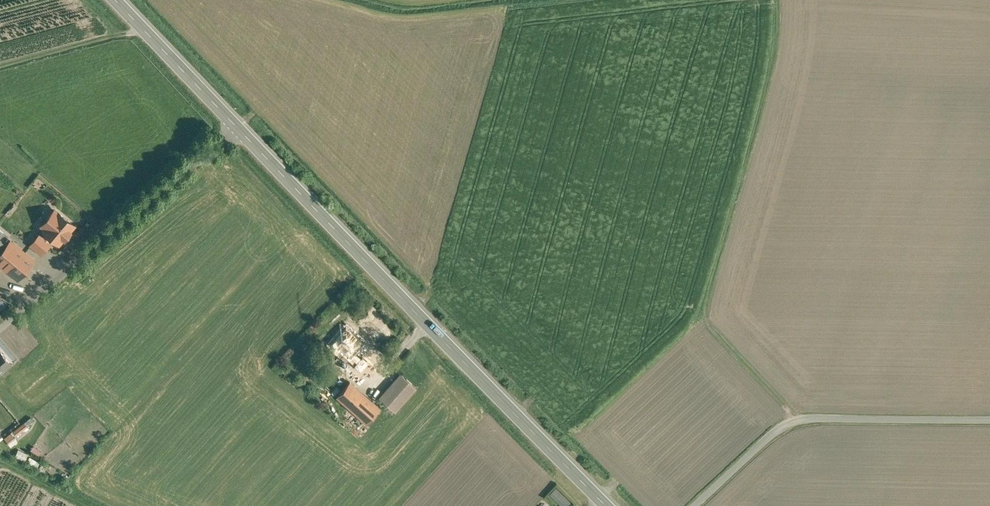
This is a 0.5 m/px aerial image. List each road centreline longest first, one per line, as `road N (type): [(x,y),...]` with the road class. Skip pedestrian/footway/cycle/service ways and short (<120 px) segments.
road 1 (secondary): [(607,505),(239,129)]
road 2 (unclassified): [(695,505),(790,424),(989,422)]
road 3 (unclassified): [(239,129),(0,330)]
road 4 (secondary): [(239,129),(115,0)]

